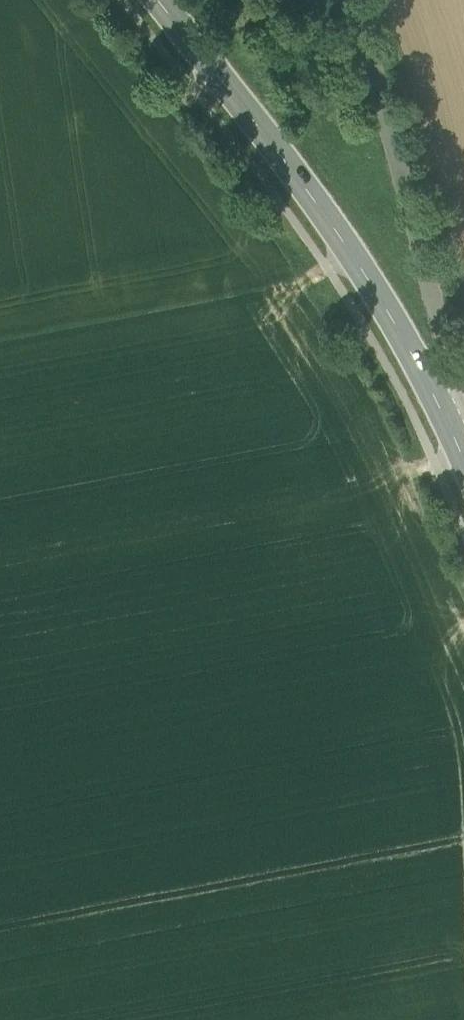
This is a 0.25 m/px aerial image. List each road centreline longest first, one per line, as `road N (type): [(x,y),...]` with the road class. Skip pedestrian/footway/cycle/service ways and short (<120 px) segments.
road 1 (secondary): [(463,460),(370,282),(156,0)]

